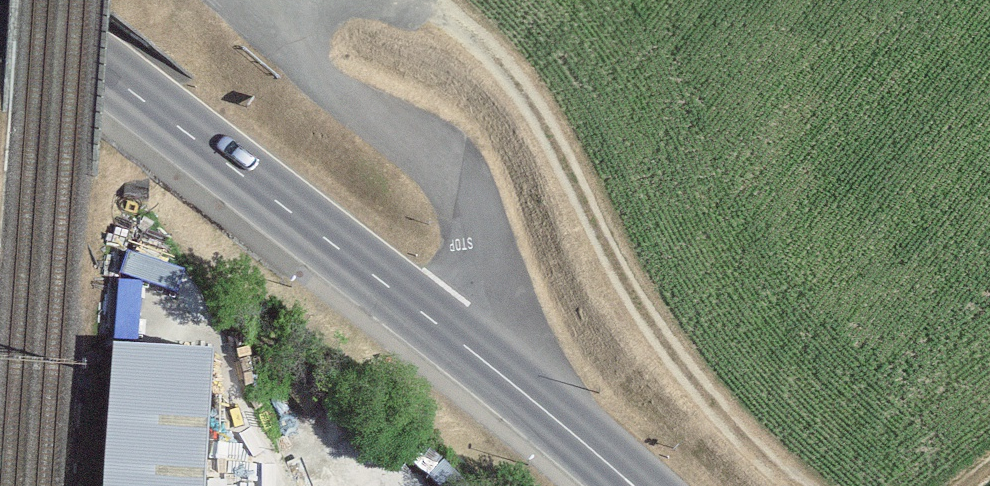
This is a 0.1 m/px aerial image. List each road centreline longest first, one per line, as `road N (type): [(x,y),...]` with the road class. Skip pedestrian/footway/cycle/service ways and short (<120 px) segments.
road 1 (track): [(432,6),(494,62),(556,150),(611,263),(681,377),(788,485)]
road 2 (primary): [(13,0),(485,362)]
road 3 (unclassified): [(485,362),(479,256),(458,181),(280,43)]
road 4 (primary): [(485,362),(635,485)]

